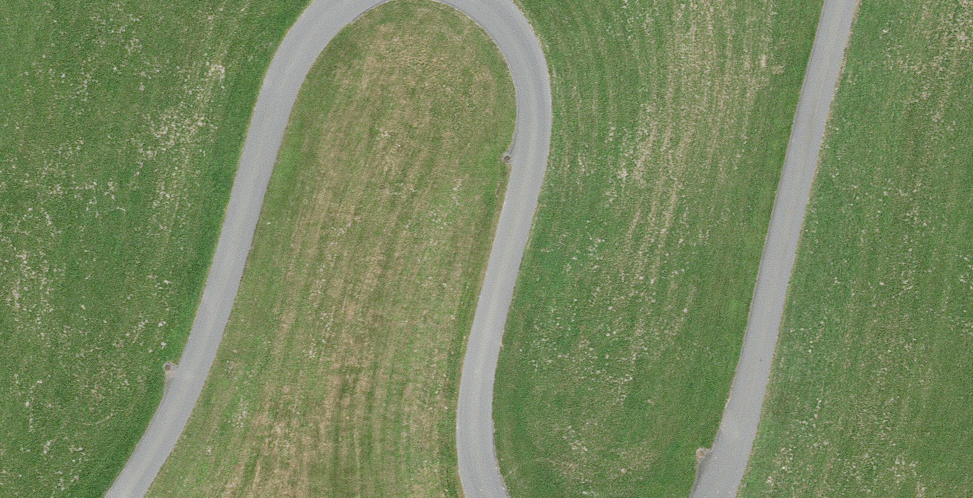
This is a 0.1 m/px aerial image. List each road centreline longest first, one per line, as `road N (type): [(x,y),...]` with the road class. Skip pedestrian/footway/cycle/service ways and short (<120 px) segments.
road 1 (unclassified): [(123,497),(175,415),(209,331),(281,89),(303,47),(348,0)]
road 2 (unclassified): [(476,0),(520,42),(537,121),(477,390),(474,434),(489,497)]
road 3 (unclassified): [(715,497),(747,404),(844,0)]

